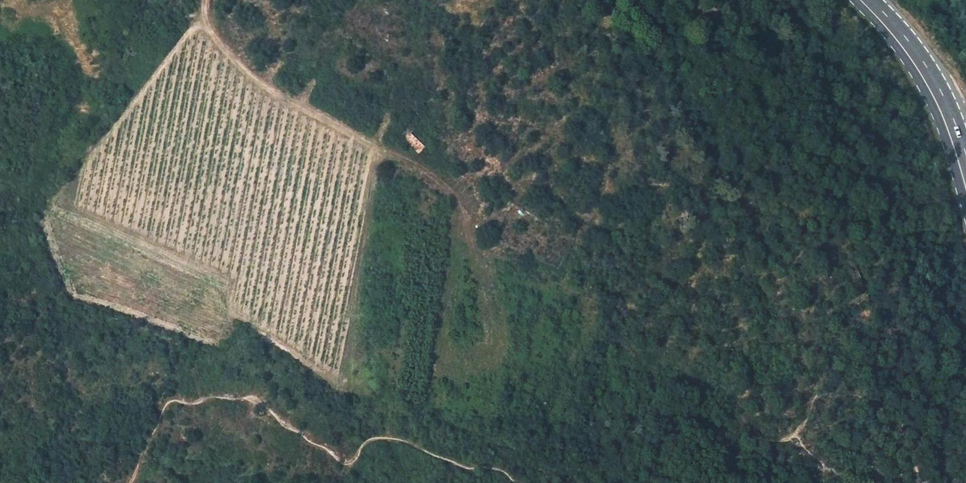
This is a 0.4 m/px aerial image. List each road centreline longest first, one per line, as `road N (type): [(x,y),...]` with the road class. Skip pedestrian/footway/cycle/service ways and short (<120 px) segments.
road 1 (track): [(205,0),(214,37),(256,79),(382,151)]
road 2 (primary): [(867,0),(932,81),(965,168)]

